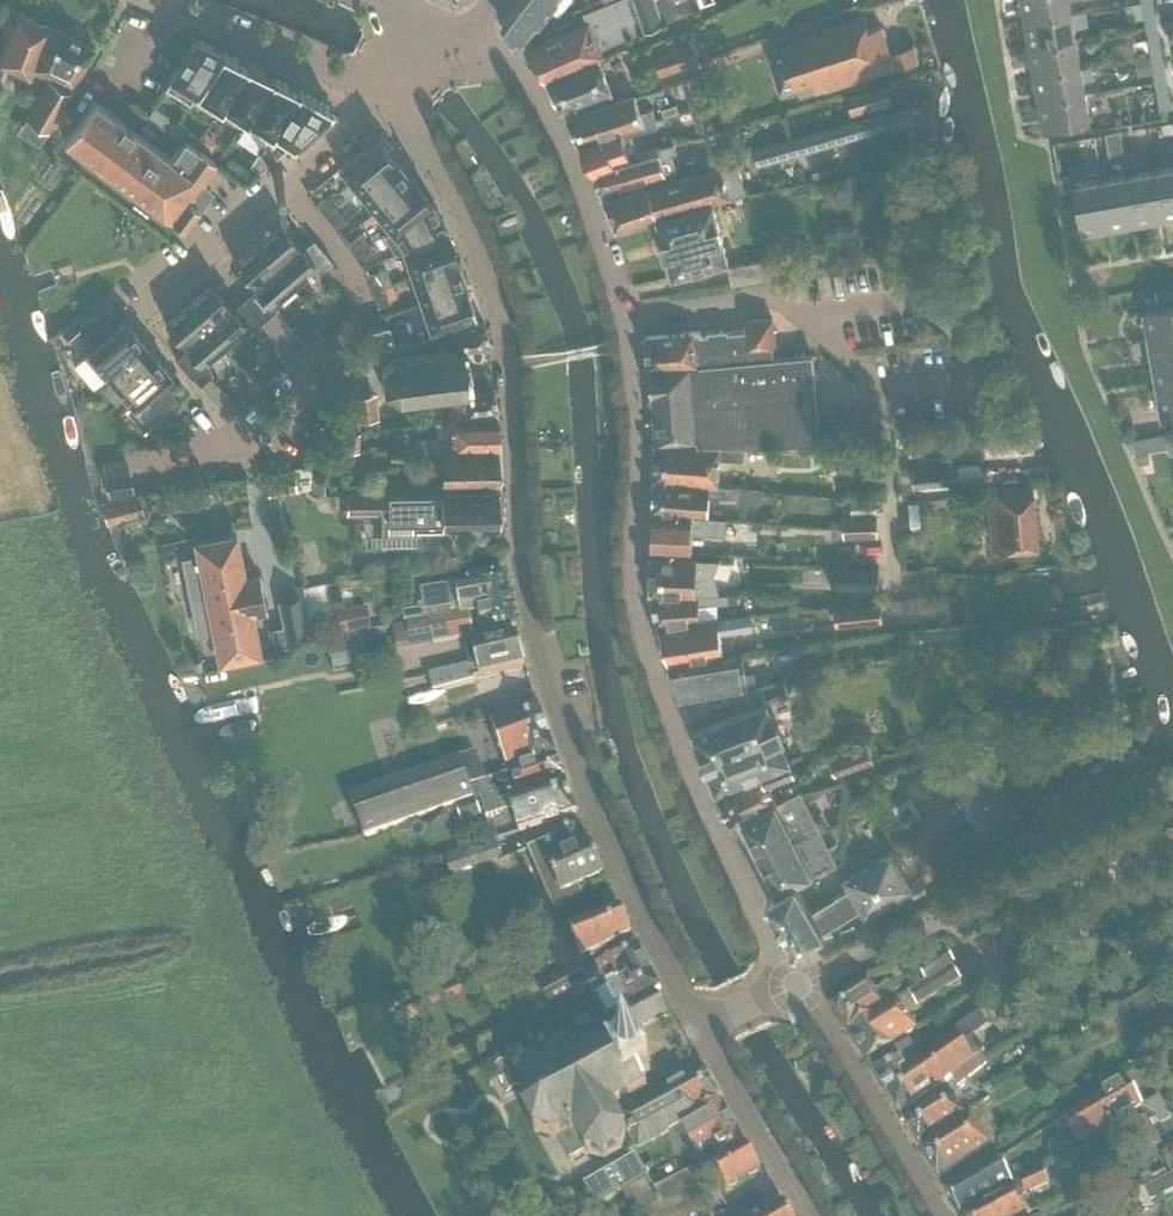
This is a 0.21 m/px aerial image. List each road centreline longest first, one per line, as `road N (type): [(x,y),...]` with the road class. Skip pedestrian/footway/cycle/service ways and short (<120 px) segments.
road 1 (residential): [(795,987),(709,810),(646,637),(634,577),(628,344),(597,232),(527,90),(466,44)]
road 2 (residential): [(386,103),(437,171),(486,272),(507,361),(527,614),(597,814),(700,1028)]
road 3 (residential): [(285,187),(351,274),(362,307),(357,338),(297,395),(229,438),(148,468)]
road 4 (residential): [(795,987),(1134,832)]
road 5 (residential): [(386,103),(321,66),(131,0)]
road 6 (residential): [(948,1215),(795,987)]
road 7 (residential): [(700,1028),(805,1215)]
road 8 (residential): [(285,187),(139,310)]
road 9 (residential): [(386,103),(285,187)]

